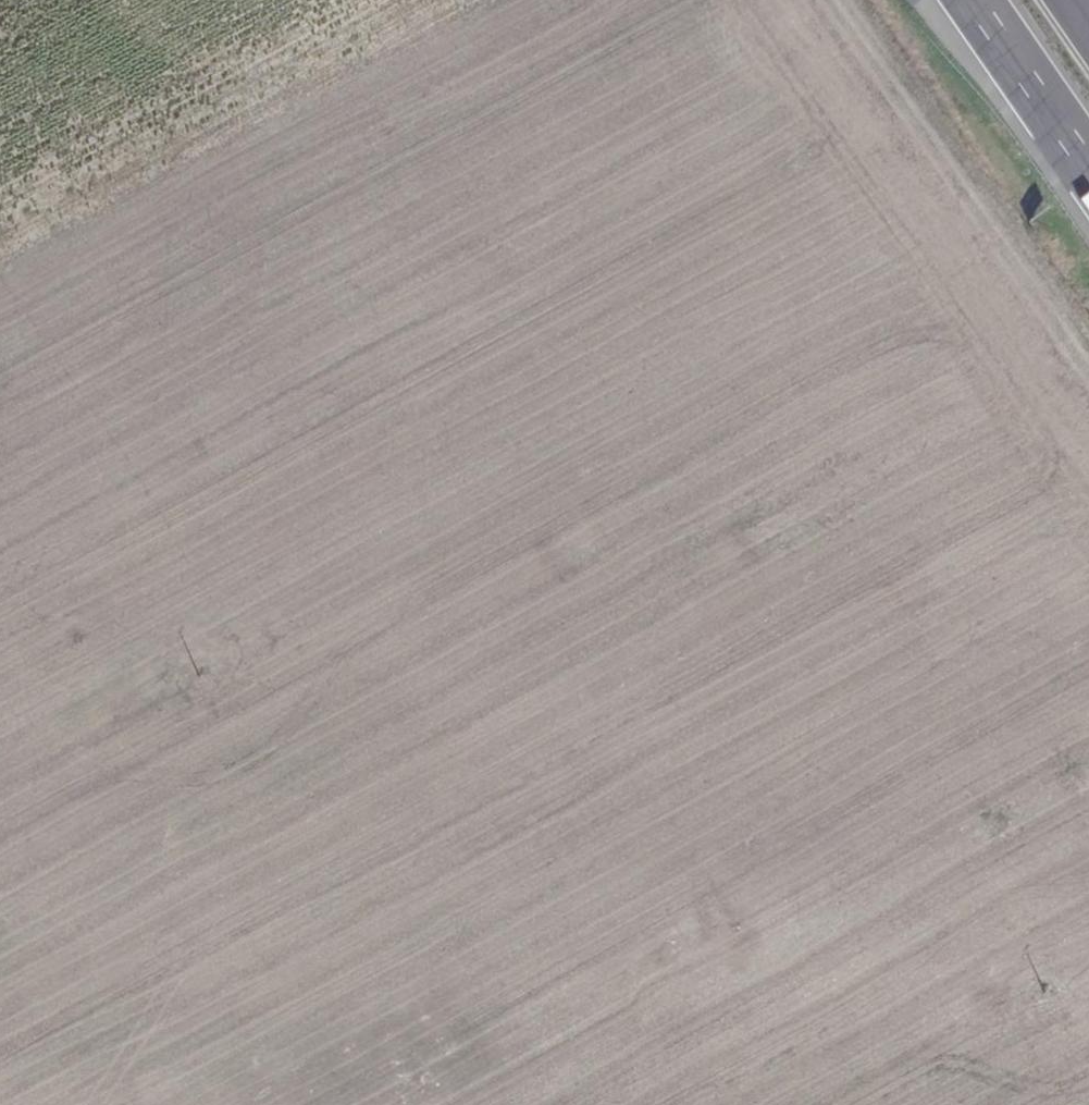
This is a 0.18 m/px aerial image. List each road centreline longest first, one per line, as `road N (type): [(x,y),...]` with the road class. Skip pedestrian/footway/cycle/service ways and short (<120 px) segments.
road 1 (motorway): [(979,0),(1088,159)]

